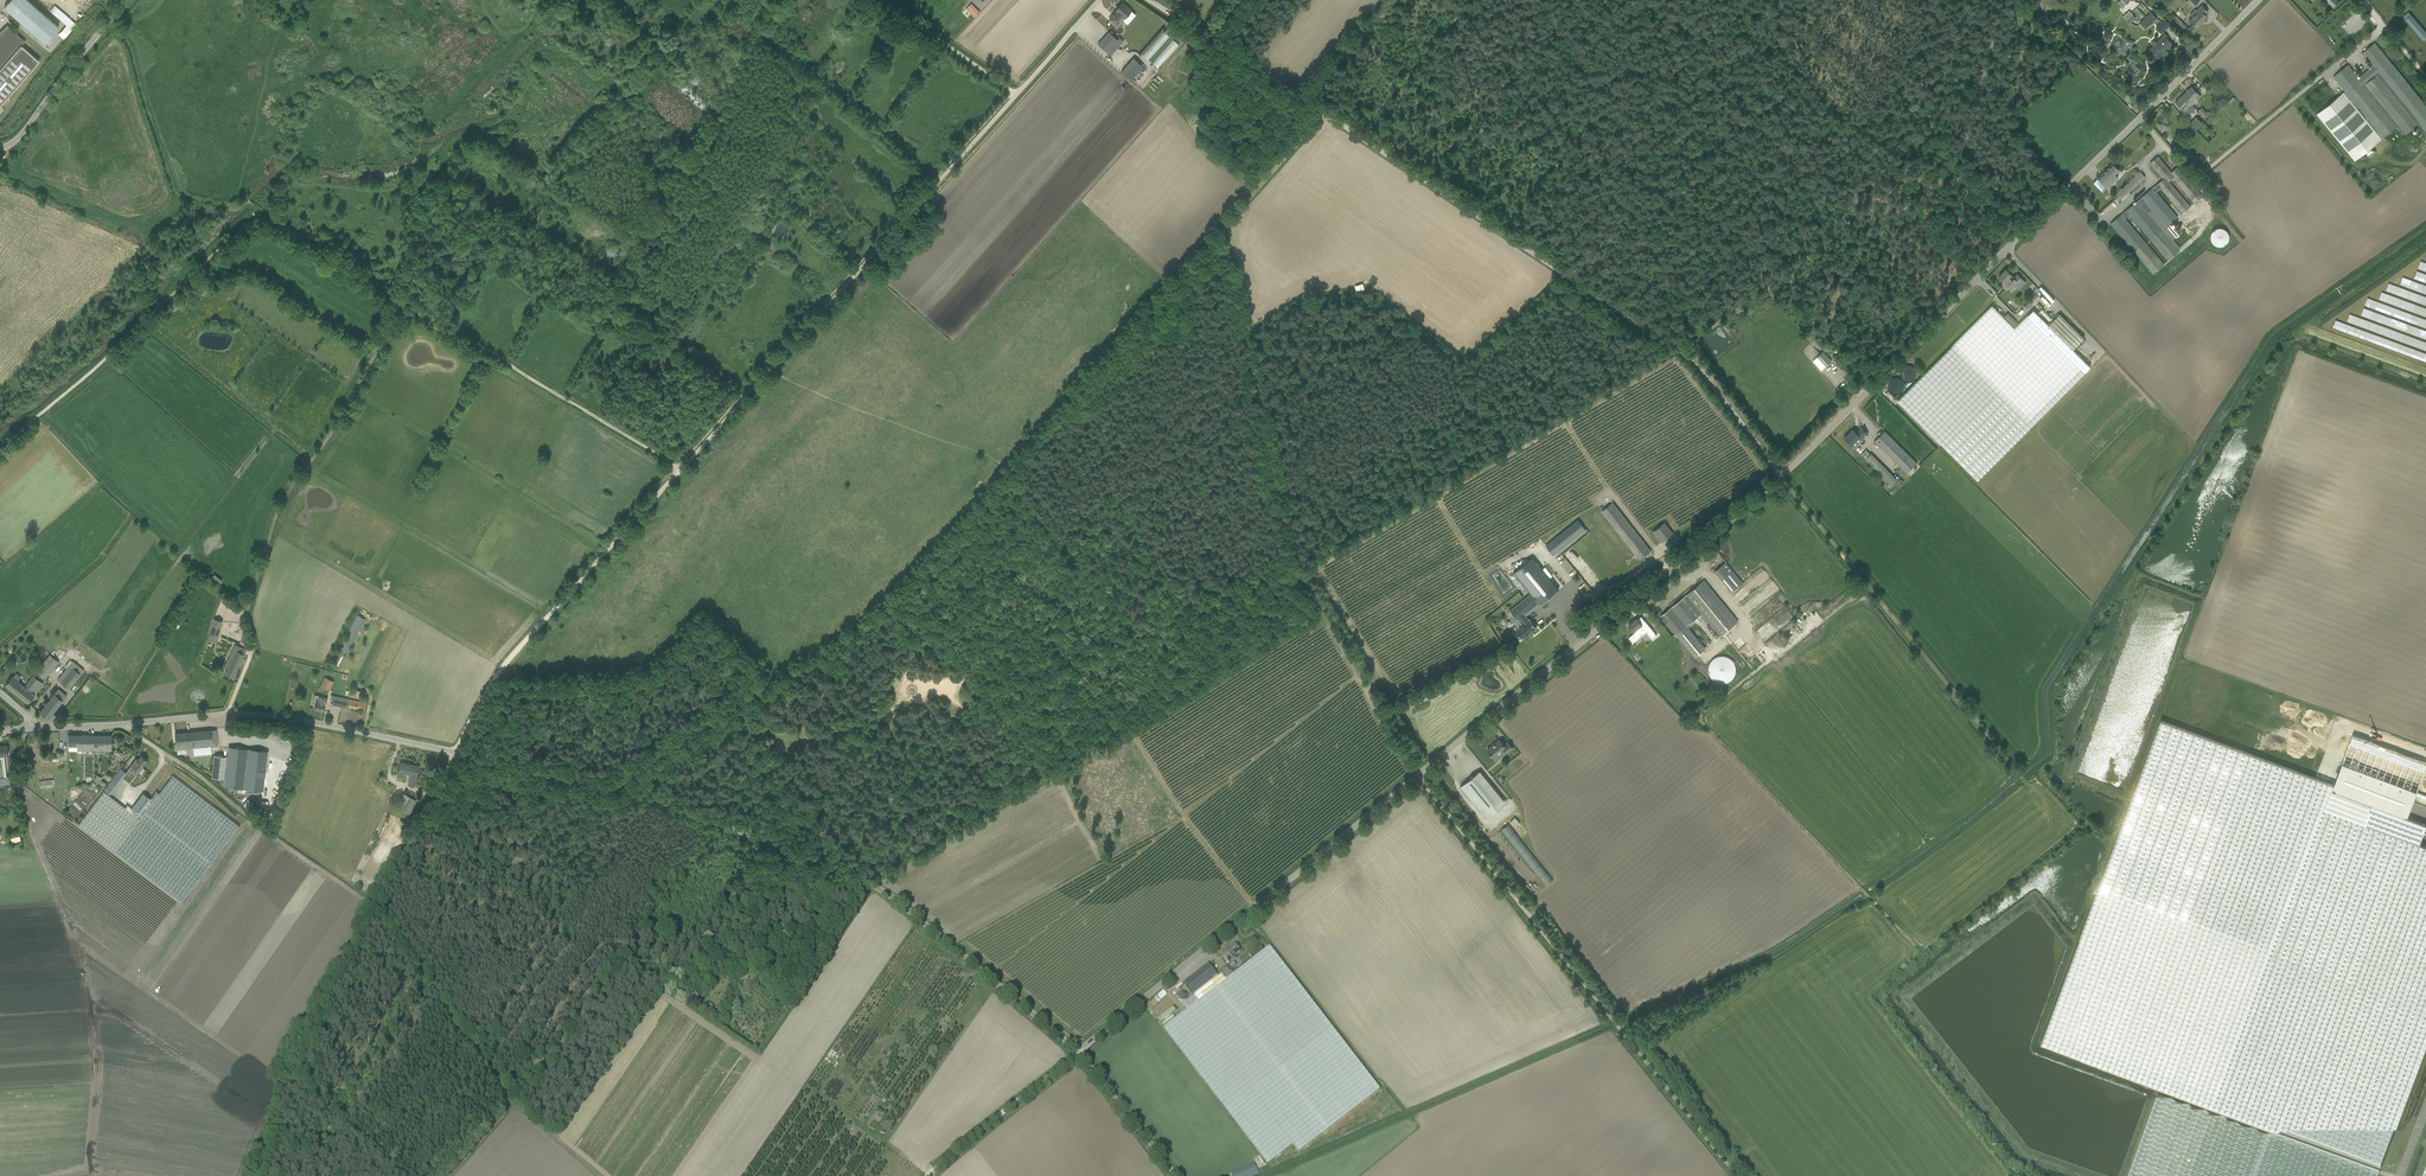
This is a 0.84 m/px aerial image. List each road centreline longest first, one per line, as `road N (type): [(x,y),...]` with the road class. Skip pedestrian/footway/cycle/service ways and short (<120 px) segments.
road 1 (unclassified): [(1080,1051),(1783,477),(2259,0)]
road 2 (unclassified): [(1080,1051),(875,886),(638,791),(266,715),(36,728)]
road 3 (track): [(1624,314),(1692,360),(2026,781)]
road 4 (track): [(376,908),(500,669),(680,470)]
road 5 (track): [(1869,587),(1701,720),(1918,950)]
road 6 (track): [(1738,1175),(1418,776)]
road 7 (track): [(1326,112),(1004,467)]
road 8 (track): [(94,1175),(99,1024),(87,972),(17,786),(25,729)]
road 9 (track): [(230,715),(255,652),(252,604),(281,511),(405,303)]
road 10 (track): [(774,369),(1018,95)]
road 11 (track): [(262,216),(0,452)]
road 12 (track): [(1358,134),(1624,314)]
road 13 (track): [(1221,232),(1285,542)]
road 14 (track): [(376,908),(126,725)]
road 15 (track): [(513,1104),(376,908)]
road 16 (track): [(2385,27),(2203,175)]
road 17 (track): [(1156,0),(1326,112)]
road 18 (unclassified): [(0,148),(23,134),(129,0)]
road 19 (track): [(1285,542),(1379,713)]
road 20 (track): [(930,1175),(1080,1051)]
road 21 (track): [(567,401),(405,303)]
road 22 (track): [(405,303),(262,216)]
road 23 (track): [(882,0),(1018,95)]
road 24 (unclassified): [(1178,1175),(1080,1051)]
road 25 (track): [(680,470),(774,369)]
road 26 (track): [(680,470),(567,401)]
road 27 (unclassified): [(1018,95),(1101,0)]
road 28 (track): [(405,303),(443,184)]

